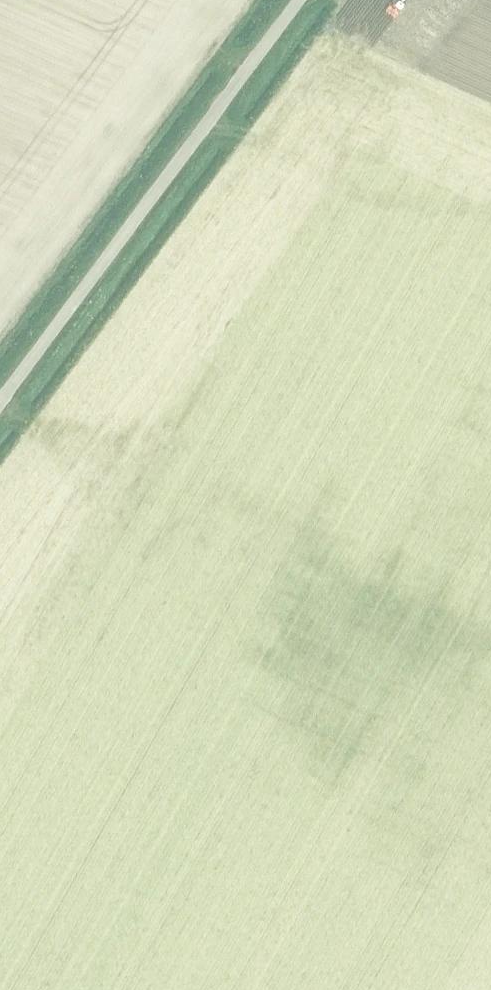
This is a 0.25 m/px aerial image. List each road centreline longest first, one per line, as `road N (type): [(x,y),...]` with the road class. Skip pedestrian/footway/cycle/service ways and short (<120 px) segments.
road 1 (unclassified): [(0,398),(296,0)]

